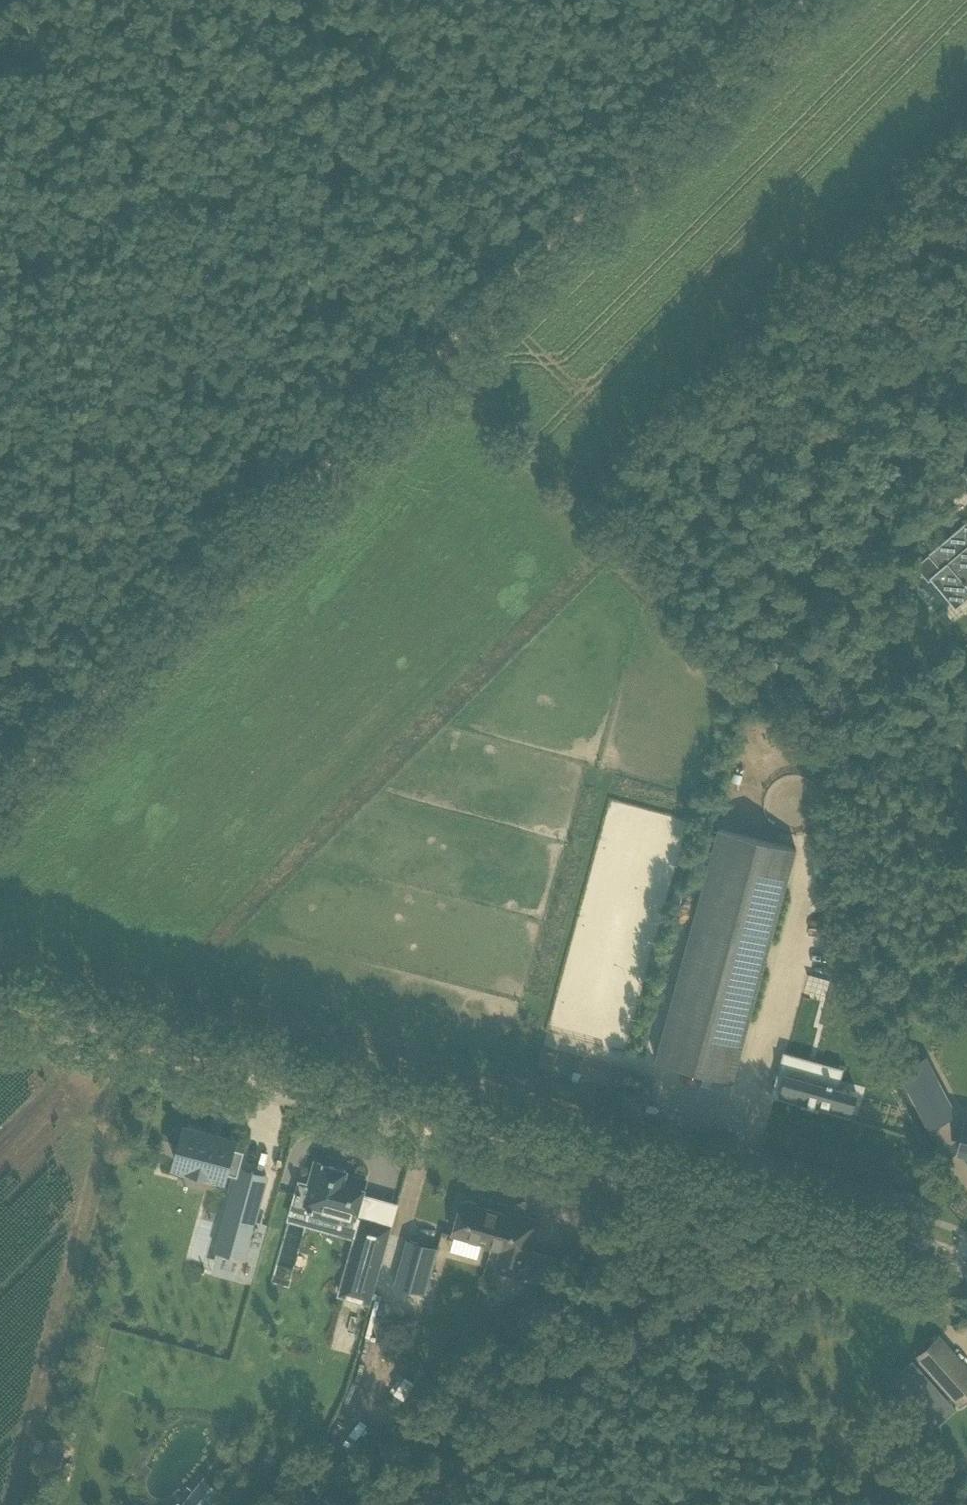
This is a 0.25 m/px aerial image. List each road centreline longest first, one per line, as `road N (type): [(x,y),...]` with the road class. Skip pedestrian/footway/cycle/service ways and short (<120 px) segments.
road 1 (track): [(800,0),(0,789)]
road 2 (tertiary): [(966,1267),(904,1240),(0,996)]
road 3 (track): [(437,357),(805,732)]
road 4 (track): [(415,1504),(602,1362),(765,1264),(781,1234)]

